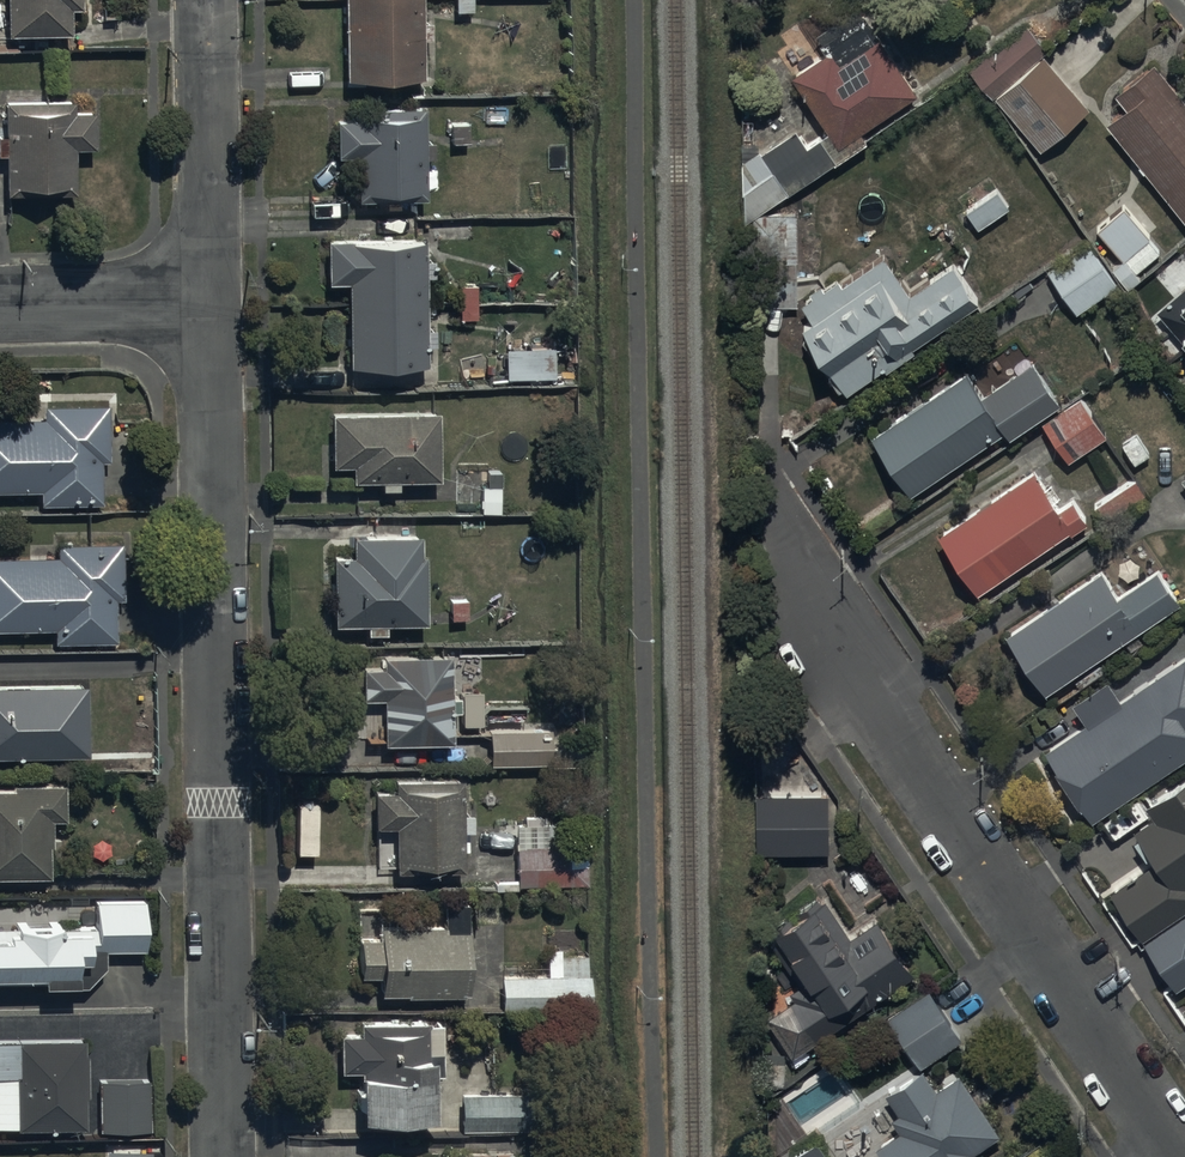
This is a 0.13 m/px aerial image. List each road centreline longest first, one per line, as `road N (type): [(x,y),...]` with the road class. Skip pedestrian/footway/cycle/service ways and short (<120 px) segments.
road 1 (residential): [(211,299),(222,1156)]
road 2 (residential): [(1184,1156),(838,638)]
road 3 (residential): [(207,0),(211,299)]
road 4 (residential): [(211,299),(0,303)]

